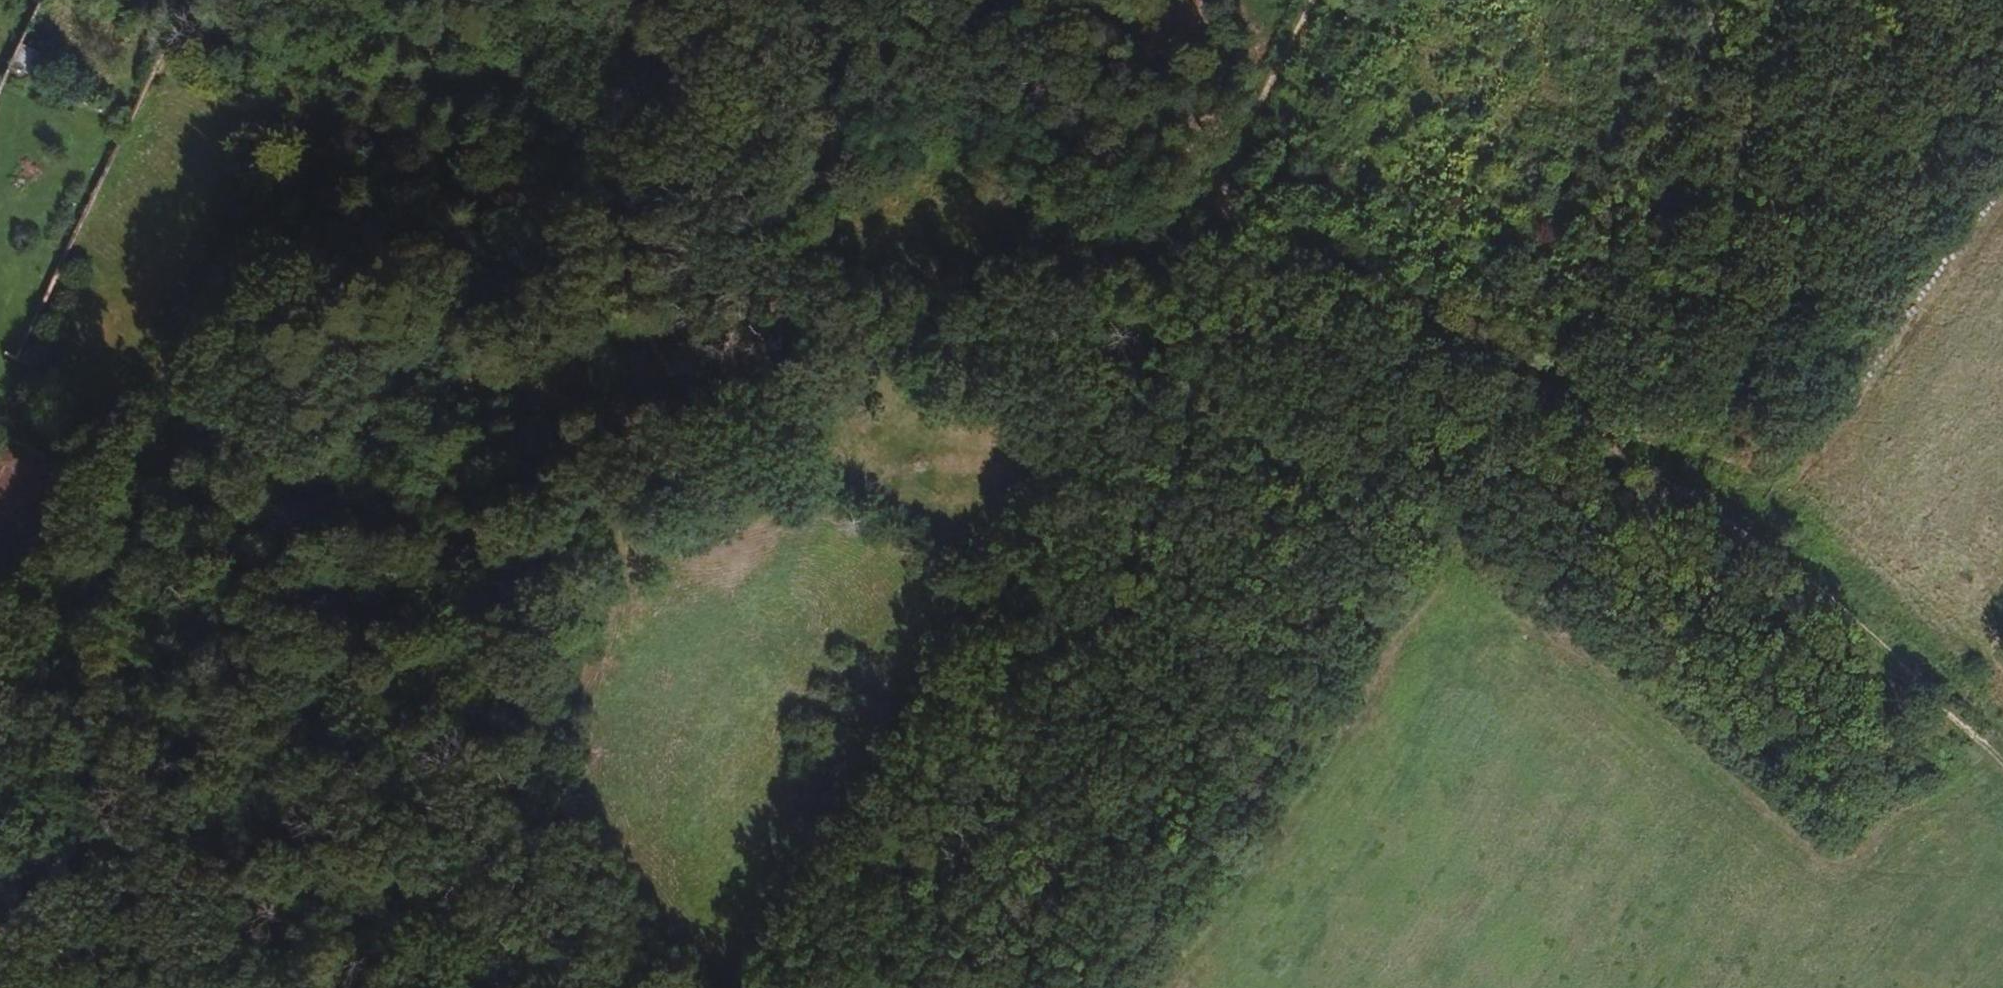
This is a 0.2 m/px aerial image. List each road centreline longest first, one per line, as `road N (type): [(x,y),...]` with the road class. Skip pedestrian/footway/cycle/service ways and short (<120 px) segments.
road 1 (track): [(729,987),(986,611),(1099,428),(1210,225)]
road 2 (track): [(1218,206),(1168,182),(1086,85),(1037,0)]
road 3 (track): [(1218,206),(1319,0)]

